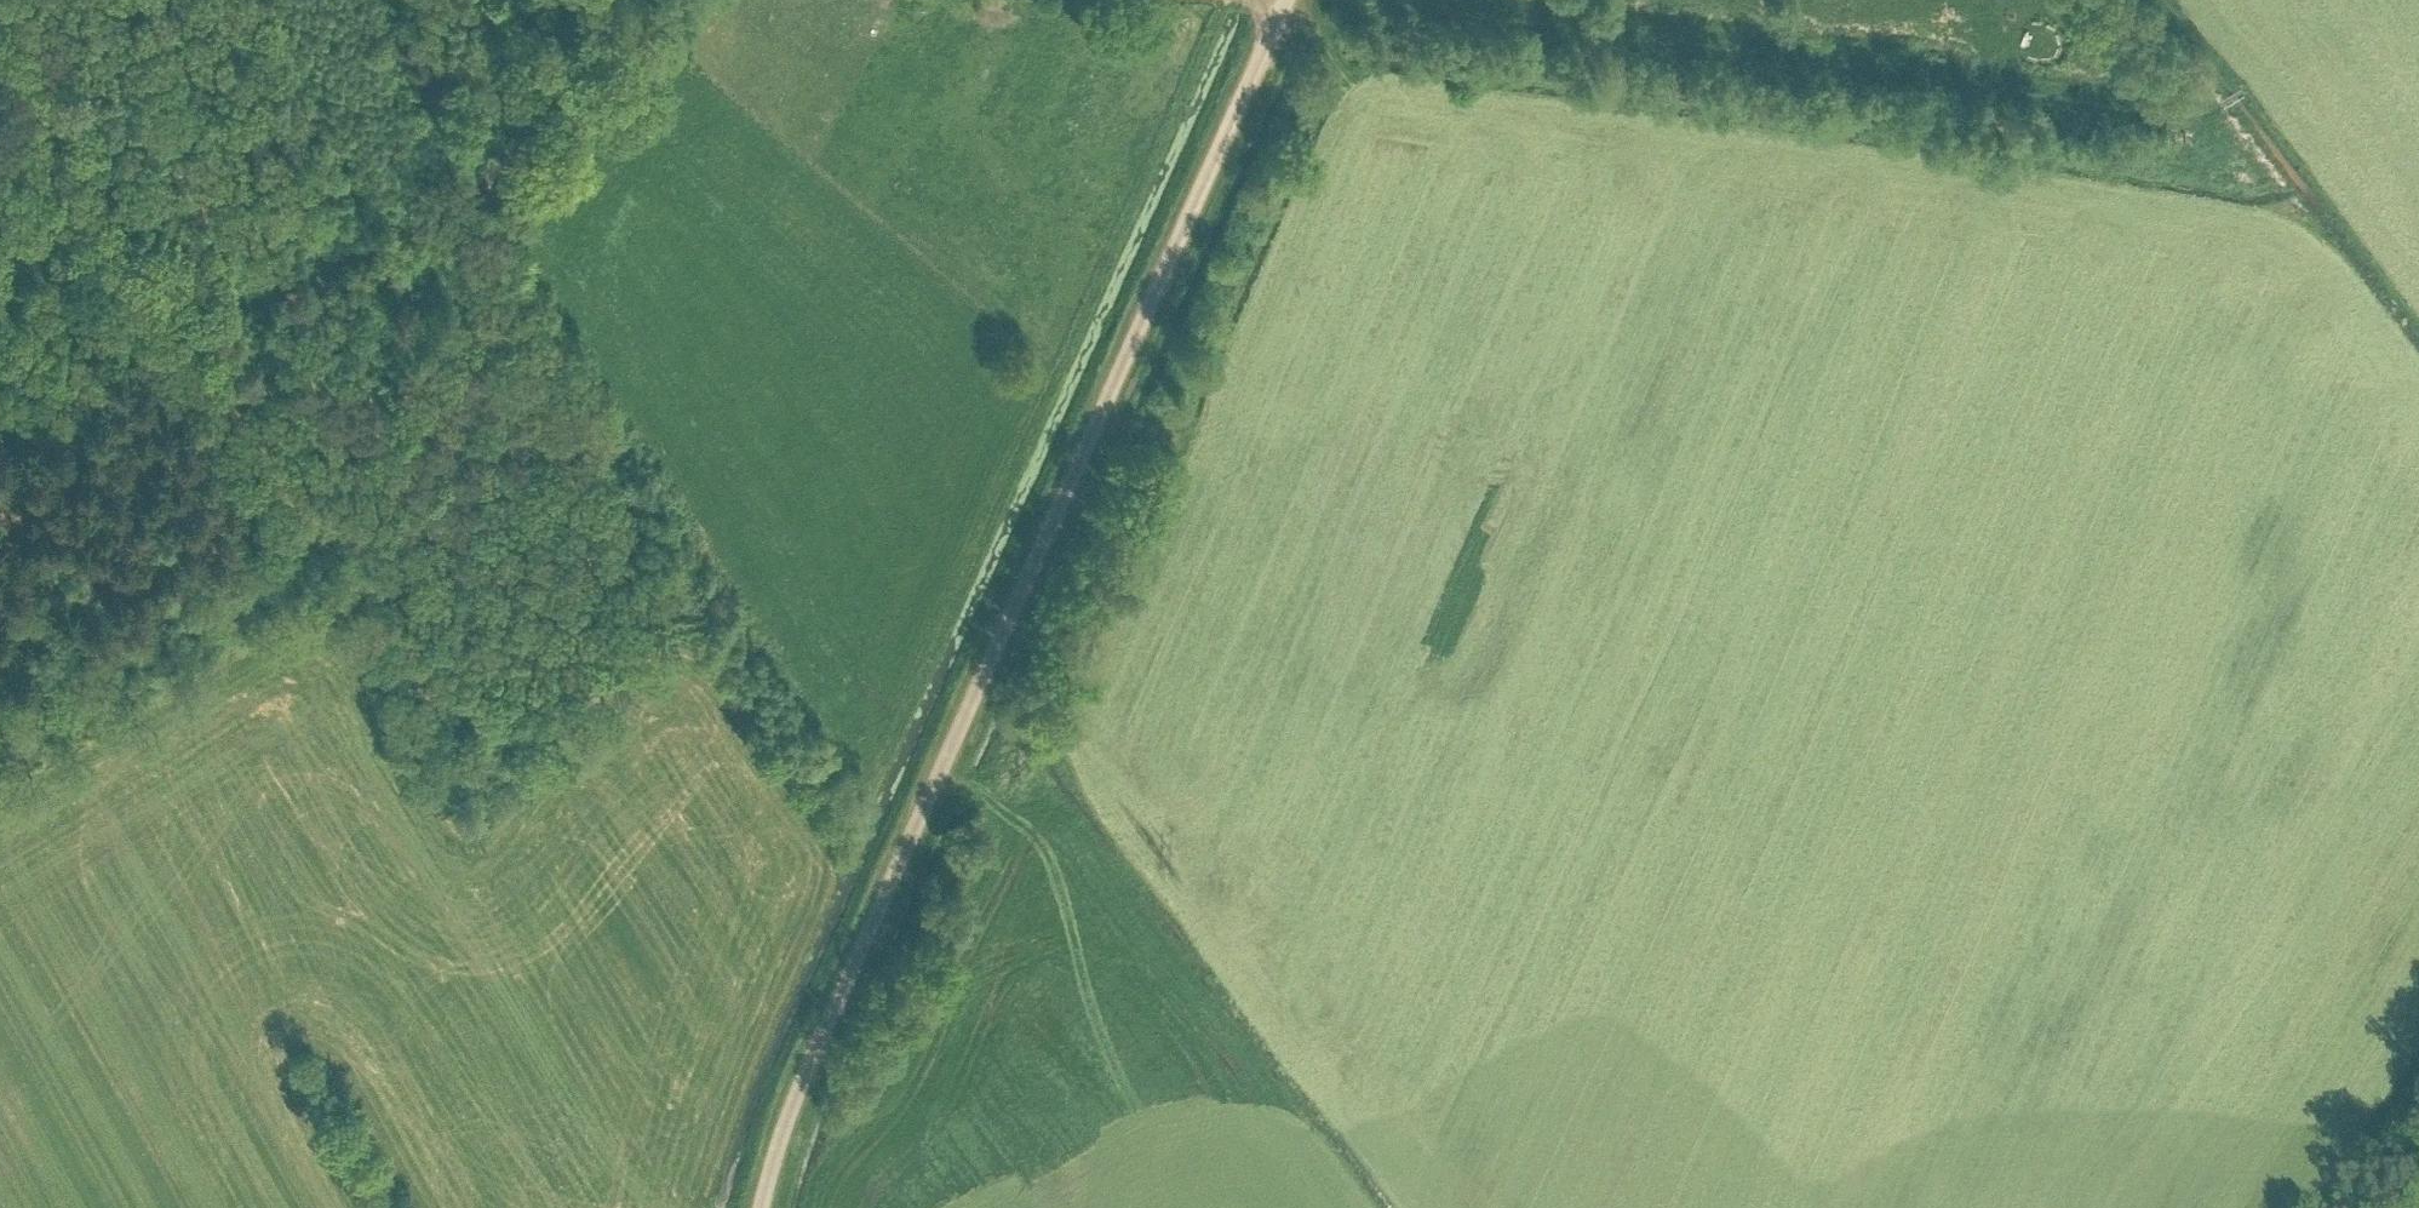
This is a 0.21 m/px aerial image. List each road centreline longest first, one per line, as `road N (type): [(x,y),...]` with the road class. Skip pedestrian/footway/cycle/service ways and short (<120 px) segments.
road 1 (unclassified): [(761,1207),(825,1022),(1287,0)]
road 2 (track): [(0,729),(283,558),(384,469),(444,353),(481,189),(608,0)]
road 3 (track): [(481,189),(303,274),(241,295),(192,295),(147,259),(8,0)]

